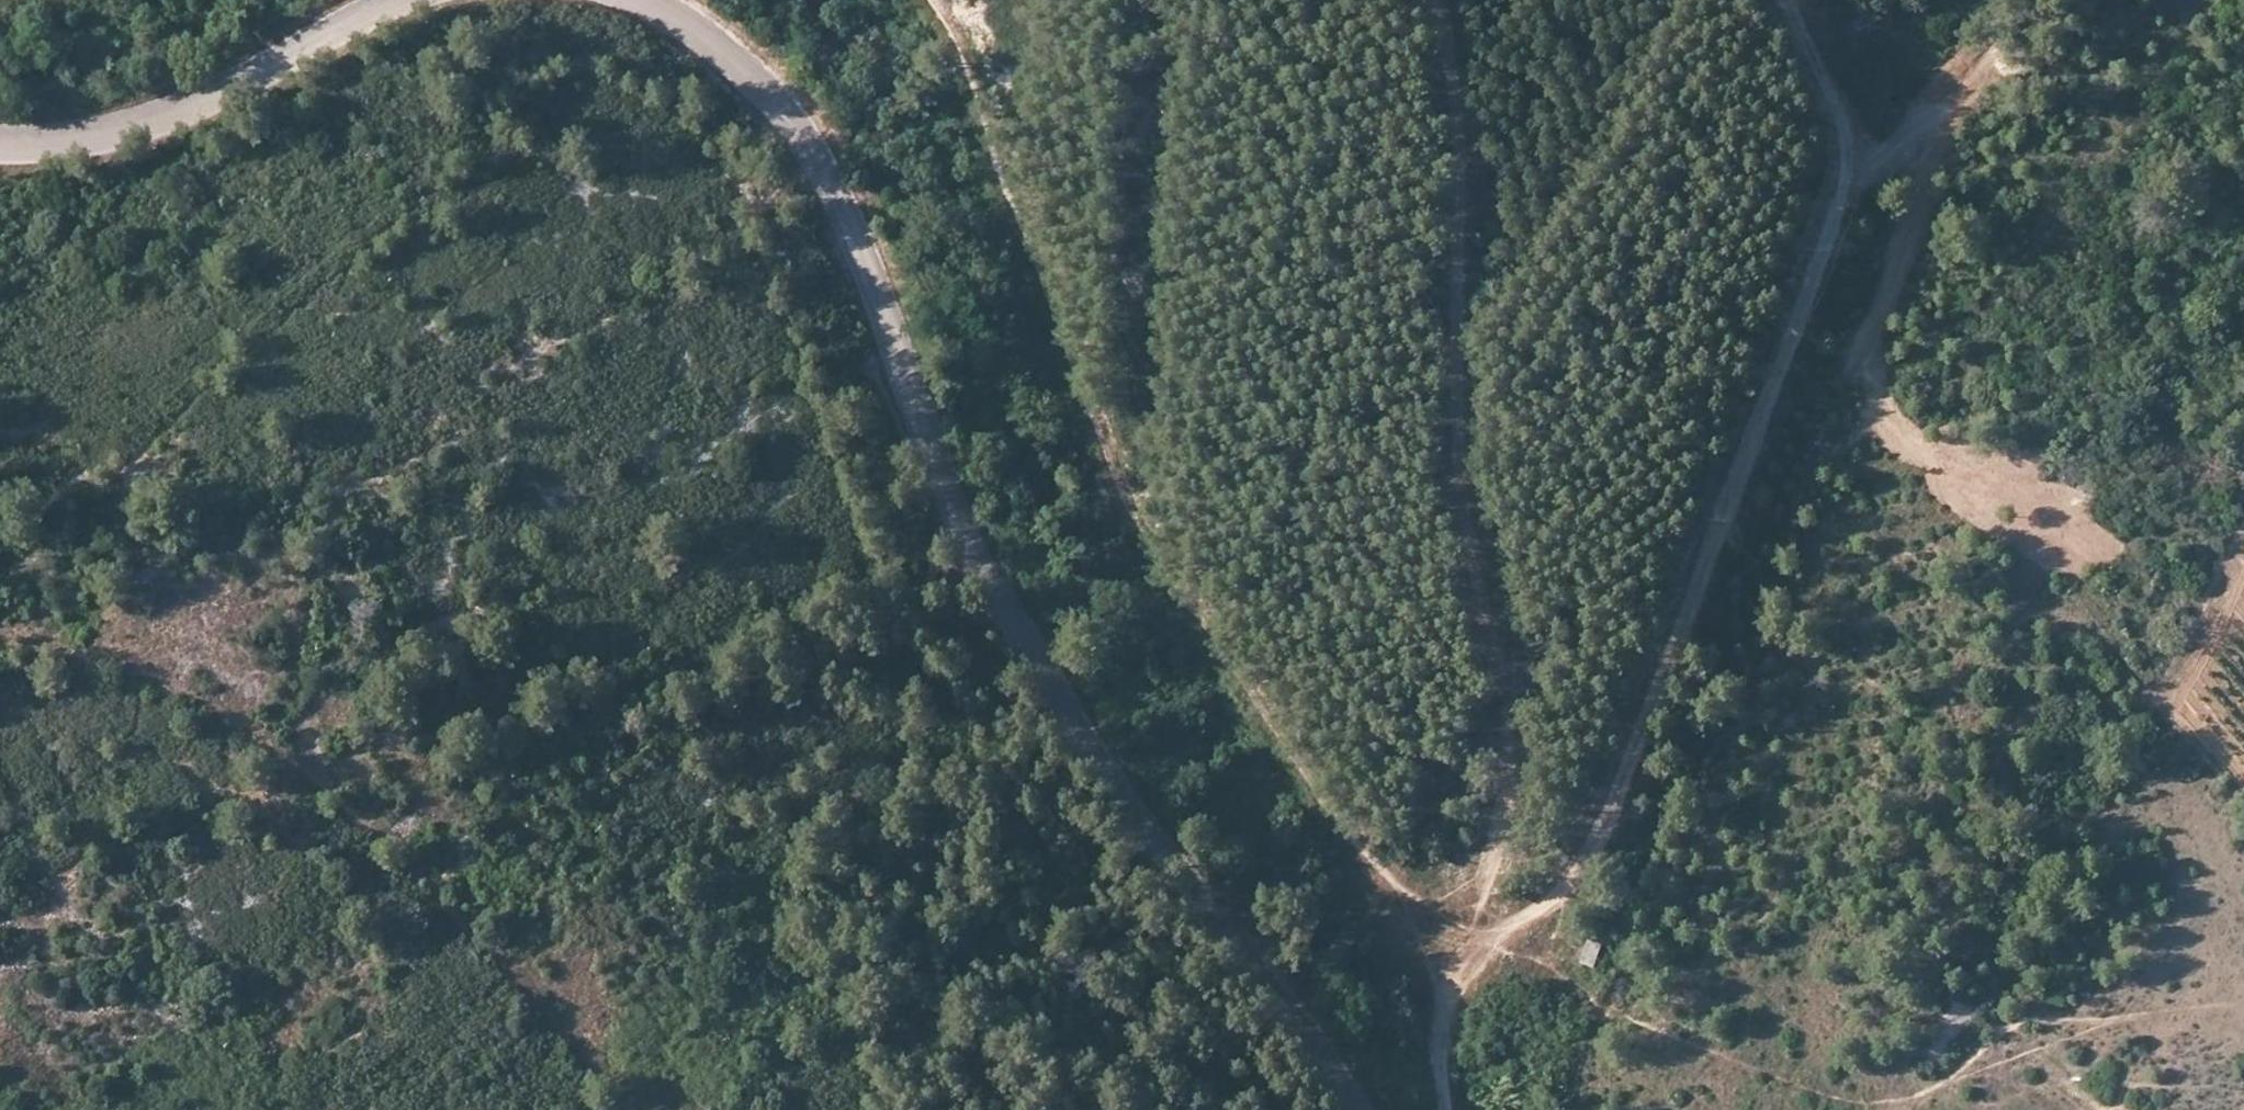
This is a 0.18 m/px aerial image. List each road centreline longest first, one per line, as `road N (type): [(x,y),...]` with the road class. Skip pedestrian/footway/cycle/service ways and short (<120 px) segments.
road 1 (track): [(935,0),(1120,490),(1343,848),(1490,940),(1577,876),(1604,841),(1795,327),(1843,168),(1832,92),(1785,0)]
road 2 (unclassified): [(654,0),(779,98),(874,279),(961,543),(1139,835),(1346,1109)]
road 3 (track): [(1441,0),(1464,187),(1460,346),(1470,515),(1515,748),(1490,940),(1441,1018),(1443,1109)]
road 4 (unclassified): [(0,144),(167,117),(396,0)]

